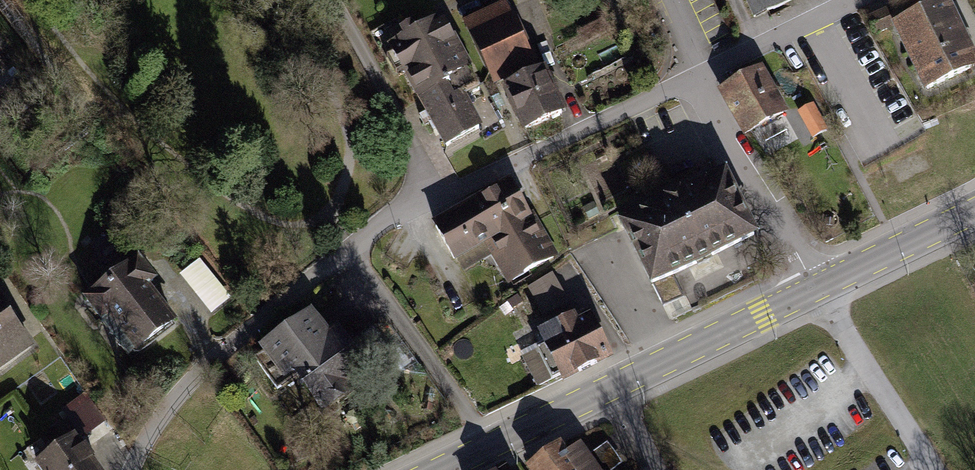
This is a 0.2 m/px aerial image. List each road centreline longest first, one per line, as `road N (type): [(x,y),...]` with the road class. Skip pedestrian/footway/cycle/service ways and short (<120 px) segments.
road 1 (tertiary): [(442,469),(818,288)]
road 2 (residential): [(130,469),(164,410),(223,342),(421,203)]
road 3 (residential): [(421,203),(689,74)]
road 4 (residential): [(689,74),(818,288)]
road 5 (residential): [(332,0),(409,140),(421,203)]
road 6 (residential): [(689,74),(858,0)]
road 7 (tertiary): [(818,288),(974,211)]

